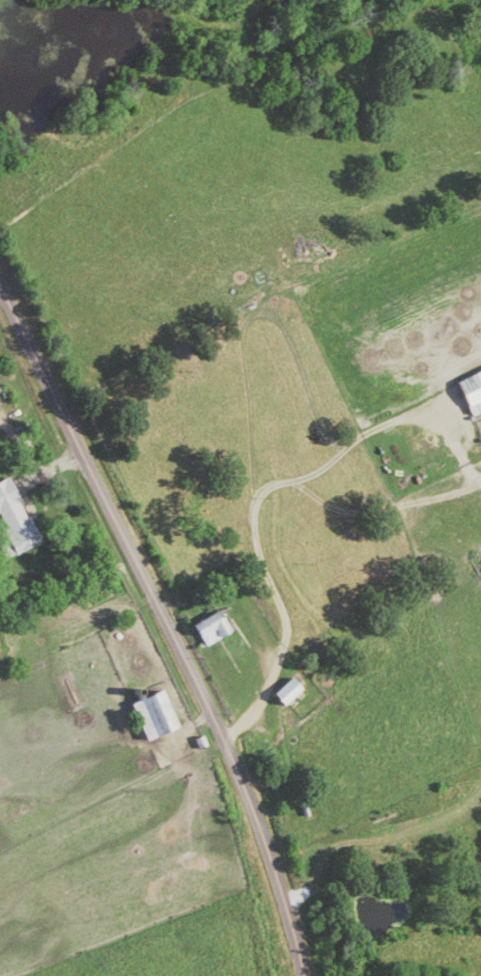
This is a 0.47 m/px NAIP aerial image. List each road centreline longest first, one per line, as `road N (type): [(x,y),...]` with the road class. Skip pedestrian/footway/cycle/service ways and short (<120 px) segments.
road 1 (tertiary): [(308,975),(273,855),(224,742),(0,286)]
road 2 (residential): [(224,742),(250,721),(292,635),(258,543),(265,492),(288,485),(346,515),(480,490)]
road 3 (residential): [(258,510),(249,357),(231,299),(281,249),(480,169)]

